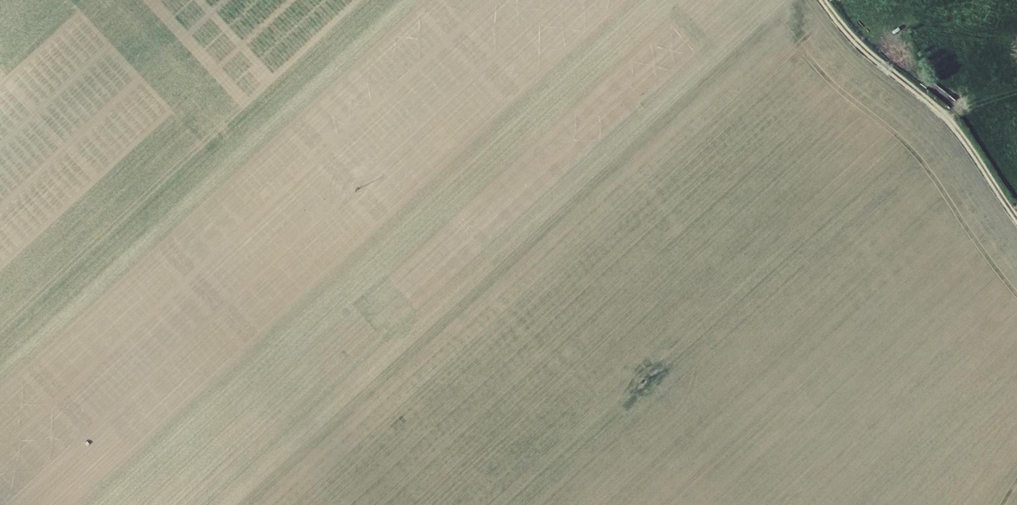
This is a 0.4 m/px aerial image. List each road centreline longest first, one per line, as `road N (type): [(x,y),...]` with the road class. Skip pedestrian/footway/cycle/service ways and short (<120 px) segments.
road 1 (track): [(824,0),(882,65),(952,120),(1016,218)]

